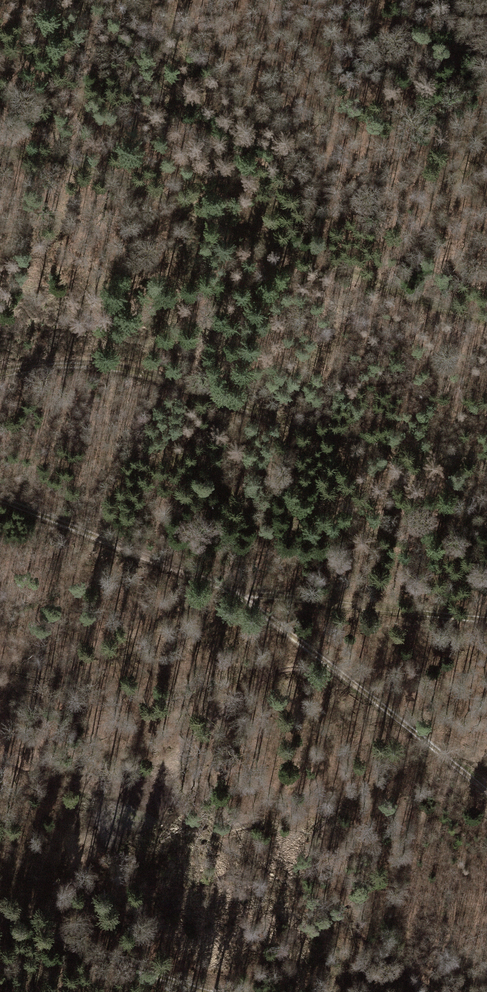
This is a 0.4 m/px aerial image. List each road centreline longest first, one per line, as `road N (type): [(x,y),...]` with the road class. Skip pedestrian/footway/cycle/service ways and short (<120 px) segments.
road 1 (track): [(0,152),(61,162),(486,324)]
road 2 (track): [(486,620),(368,608),(146,557),(0,499)]
road 3 (track): [(0,377),(138,369),(325,432),(486,458)]
road 4 (track): [(486,799),(326,667),(146,557)]
road 5 (track): [(235,991),(0,908)]

